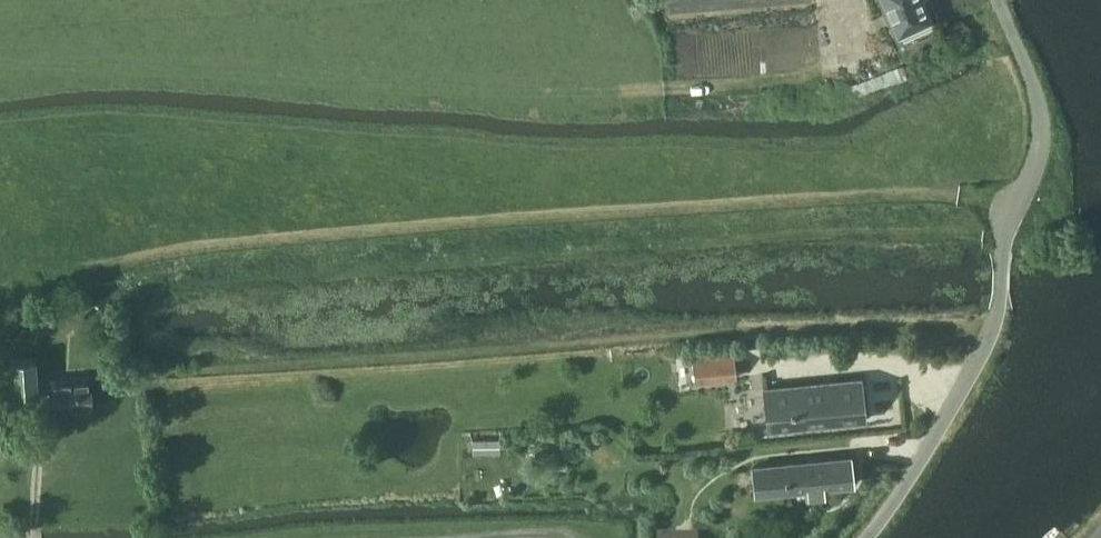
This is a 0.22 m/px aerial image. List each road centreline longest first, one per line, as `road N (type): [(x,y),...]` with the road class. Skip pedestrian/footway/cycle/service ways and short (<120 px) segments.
road 1 (track): [(1011,210),(940,192),(233,243),(113,264),(100,291)]
road 2 (unclassified): [(867,537),(982,367),(995,325),(1001,239),(1037,144),(1038,95),(999,0)]
road 3 (track): [(836,59),(798,77),(663,89)]
road 4 (track): [(34,537),(42,417)]

